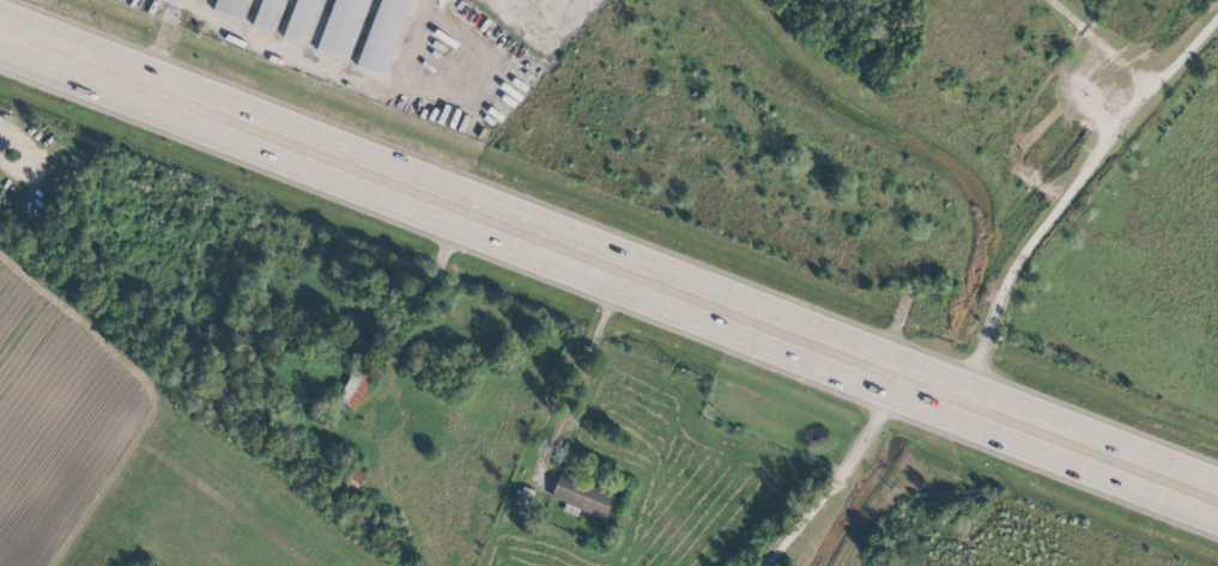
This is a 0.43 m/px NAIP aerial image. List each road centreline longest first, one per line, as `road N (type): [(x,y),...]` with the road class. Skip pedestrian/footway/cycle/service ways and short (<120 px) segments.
road 1 (primary): [(0,26),(1217,502)]
road 2 (residential): [(976,408),(992,335),(1024,261),(1096,156),(1217,18)]

